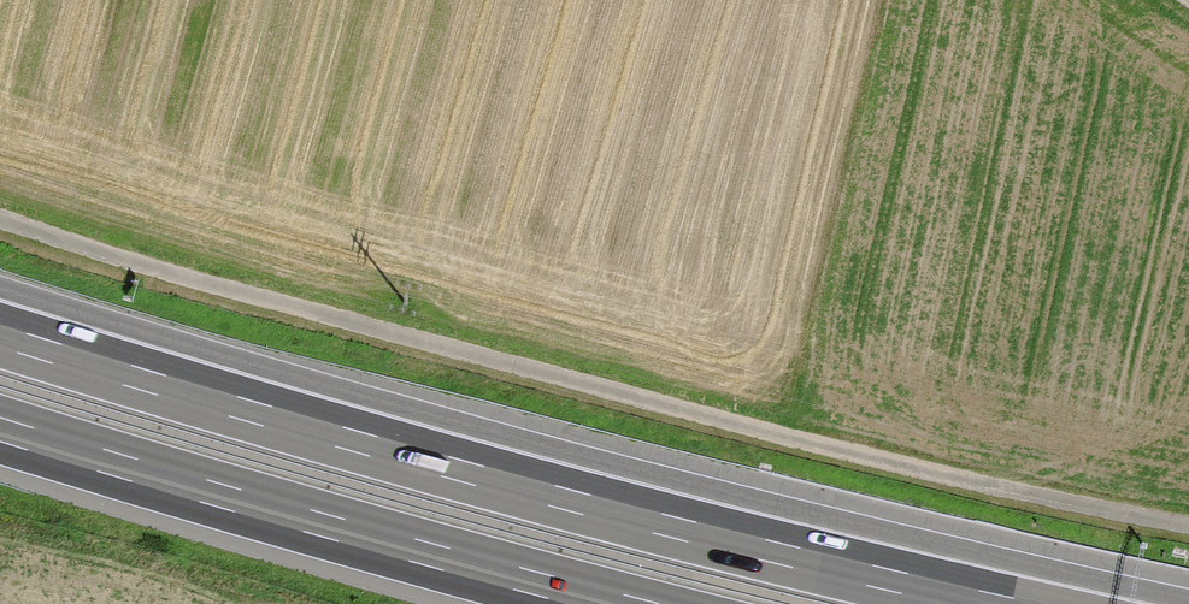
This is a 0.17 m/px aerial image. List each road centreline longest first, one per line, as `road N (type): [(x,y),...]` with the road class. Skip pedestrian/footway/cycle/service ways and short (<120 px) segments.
road 1 (track): [(1188,525),(712,418),(193,281),(0,218)]
road 2 (motorway): [(997,603),(540,492),(0,335)]
road 3 (motorway): [(0,429),(615,603)]

